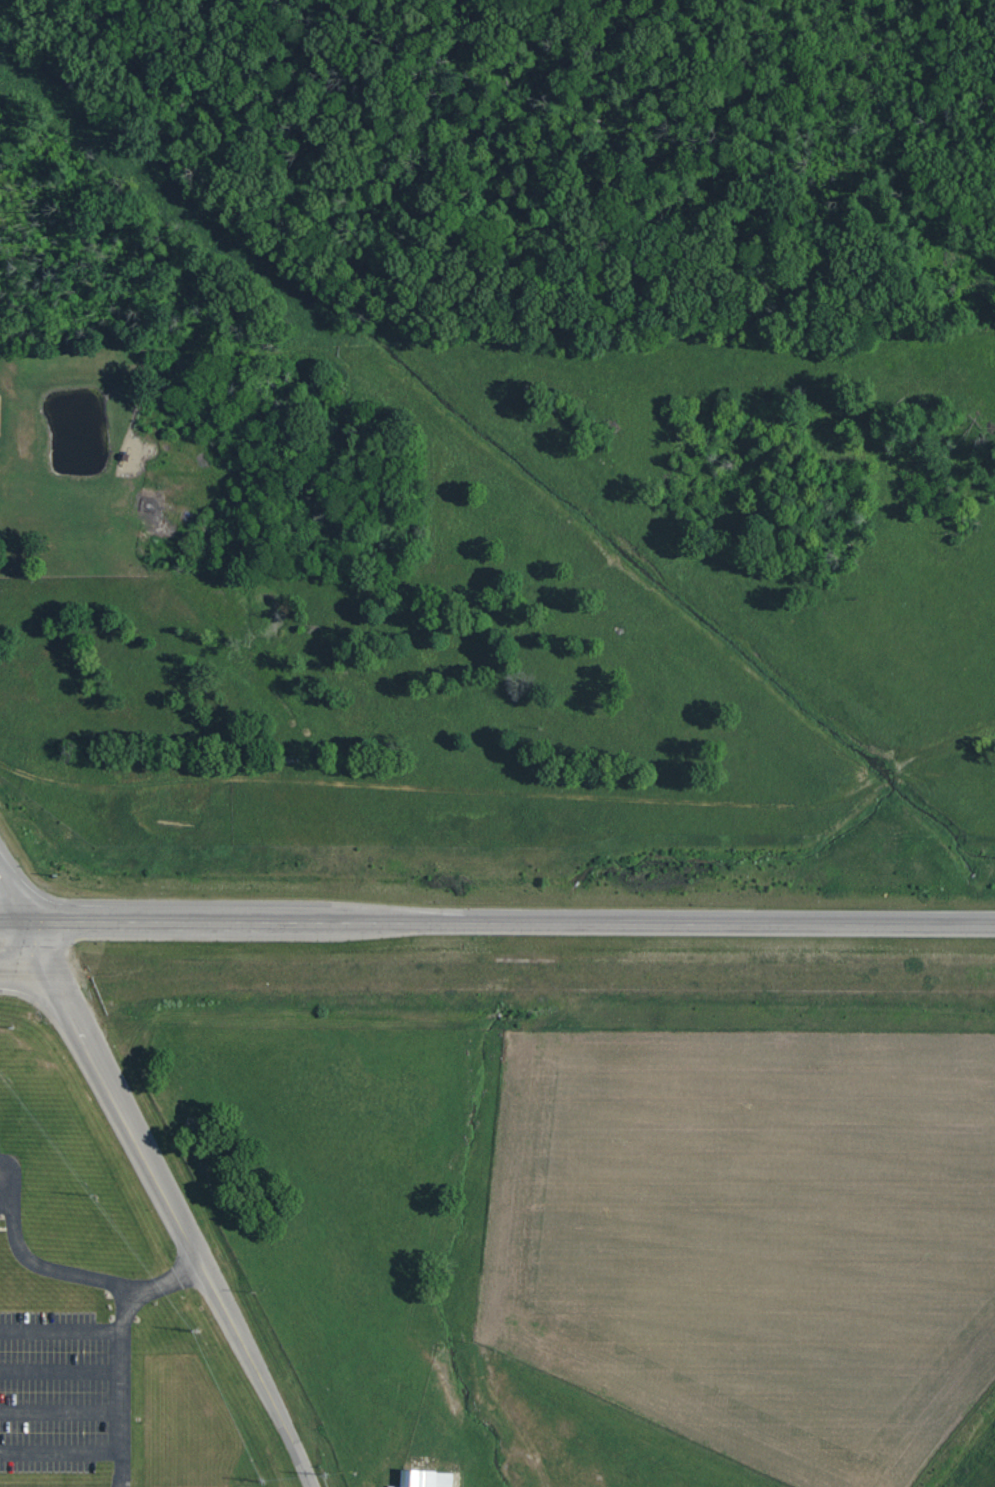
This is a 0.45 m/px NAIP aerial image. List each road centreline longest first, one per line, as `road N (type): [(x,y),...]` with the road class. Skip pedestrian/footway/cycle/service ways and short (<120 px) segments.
road 1 (trunk): [(994,926),(24,923)]
road 2 (residential): [(312,1486),(269,1389),(118,1110)]
road 3 (residential): [(118,1110),(51,972)]

